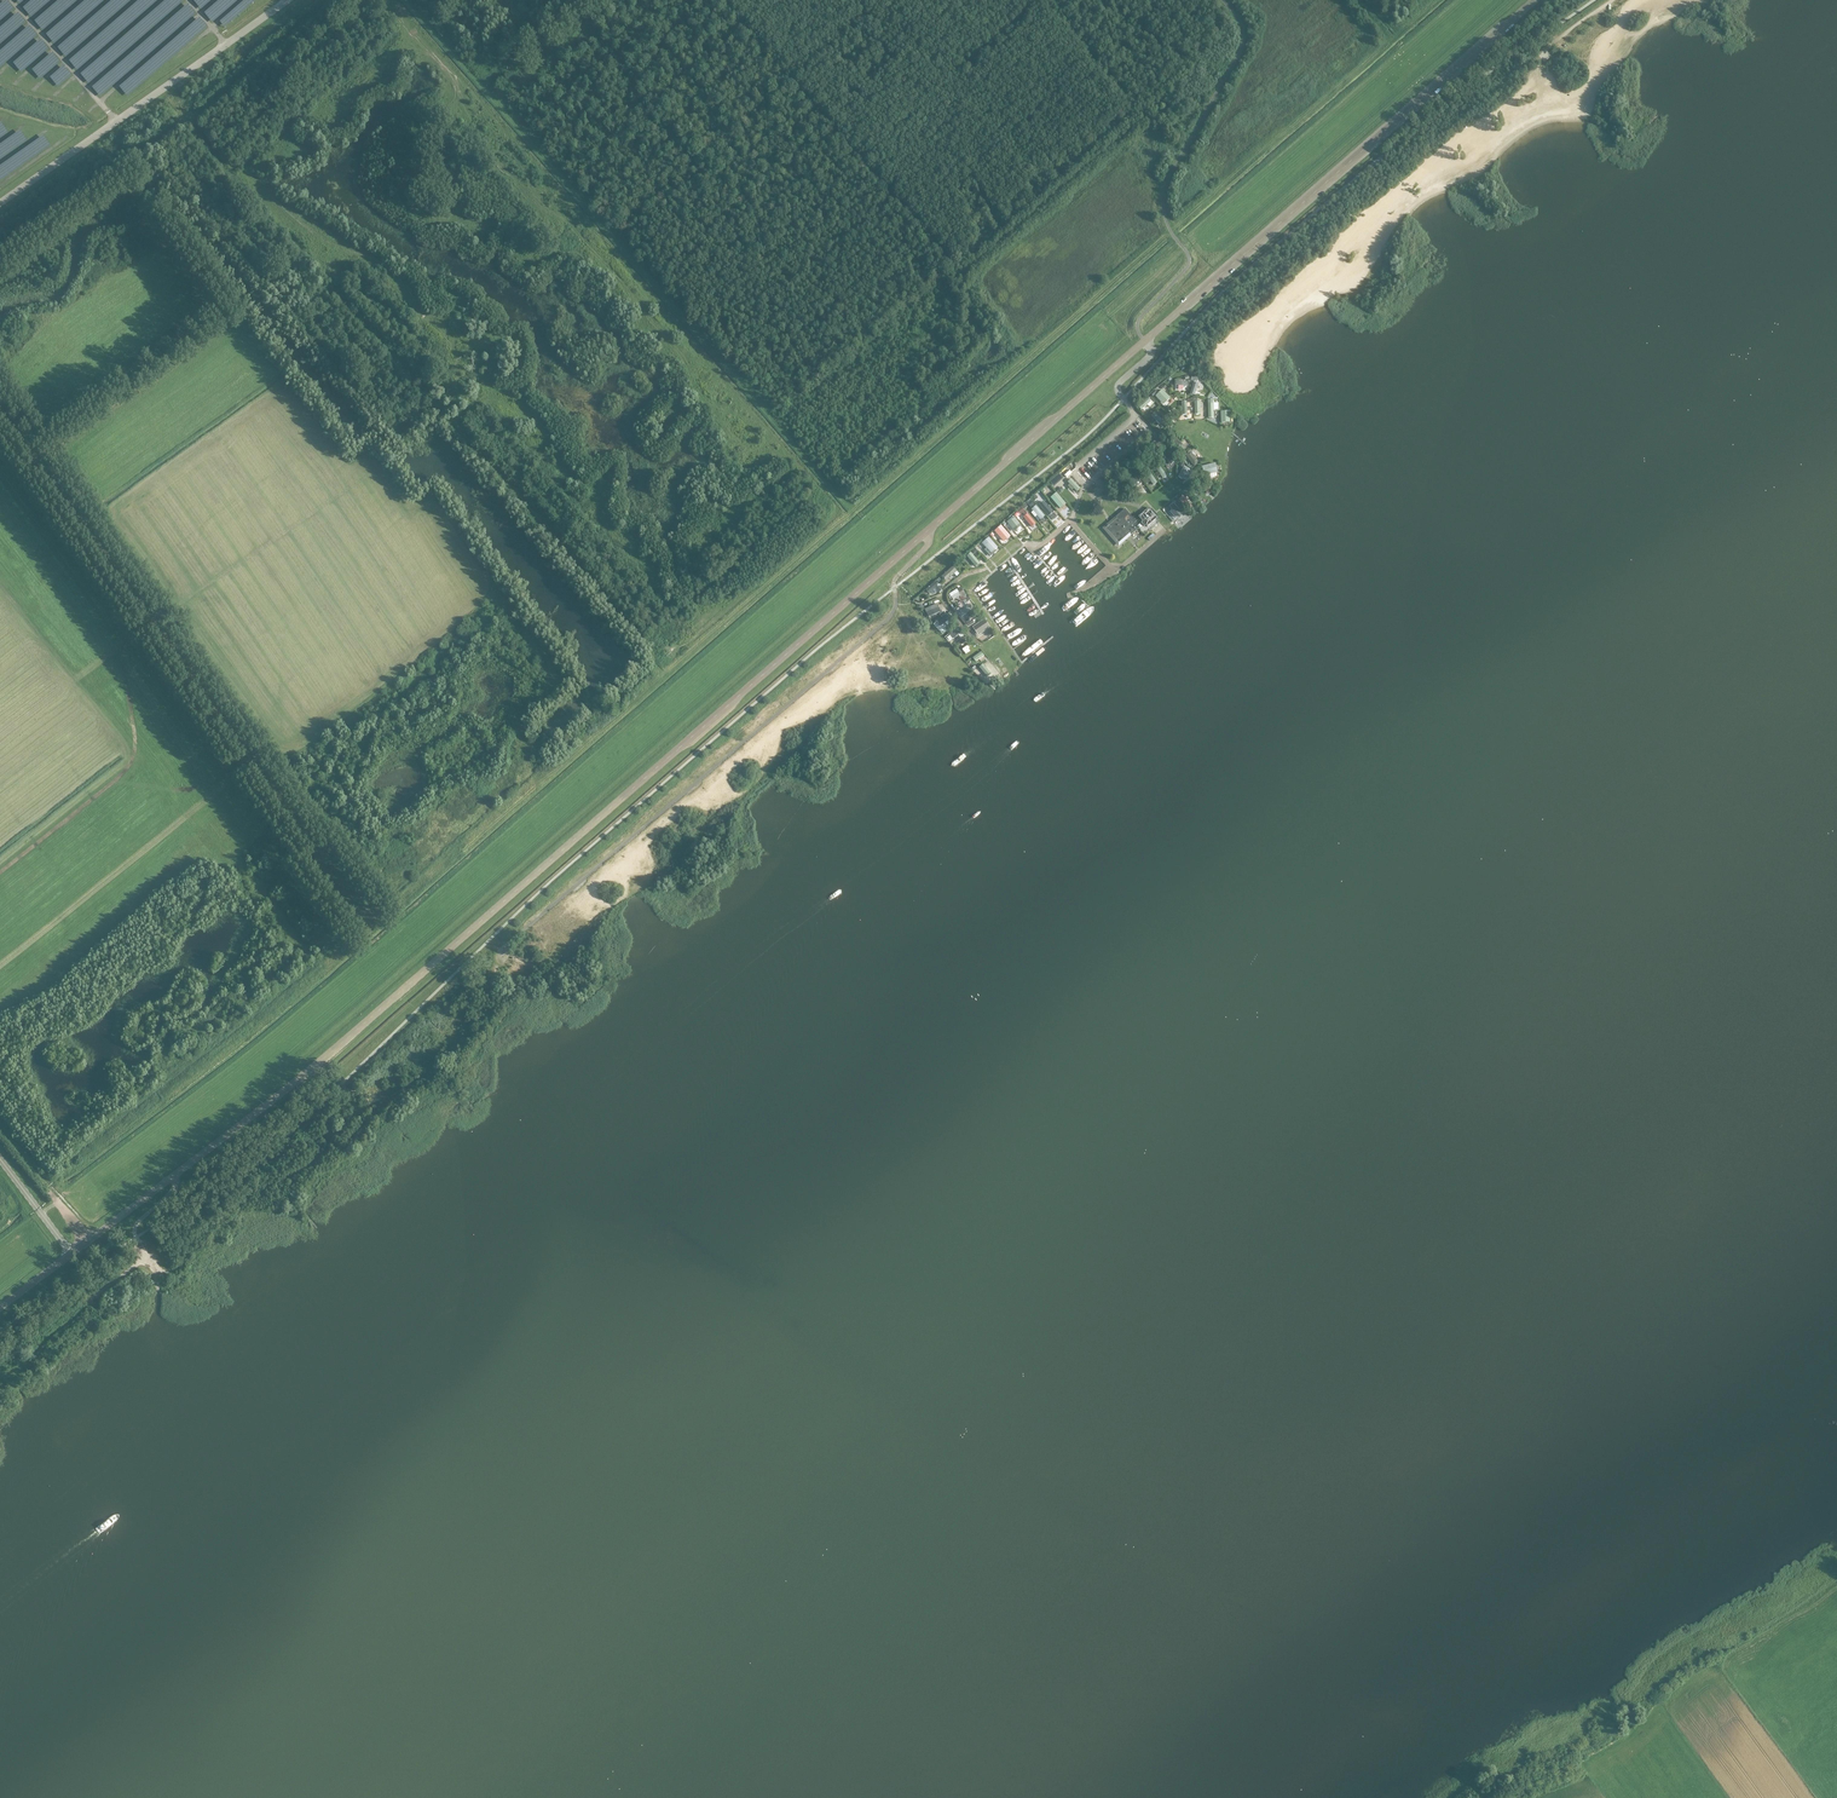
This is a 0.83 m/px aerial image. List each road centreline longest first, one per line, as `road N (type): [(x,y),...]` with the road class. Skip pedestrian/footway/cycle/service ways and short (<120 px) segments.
road 1 (tertiary): [(71,1254),(469,931),(1535,0)]
road 2 (track): [(855,510),(407,0)]
road 3 (track): [(1173,237),(664,674)]
road 4 (track): [(330,0),(134,157)]

